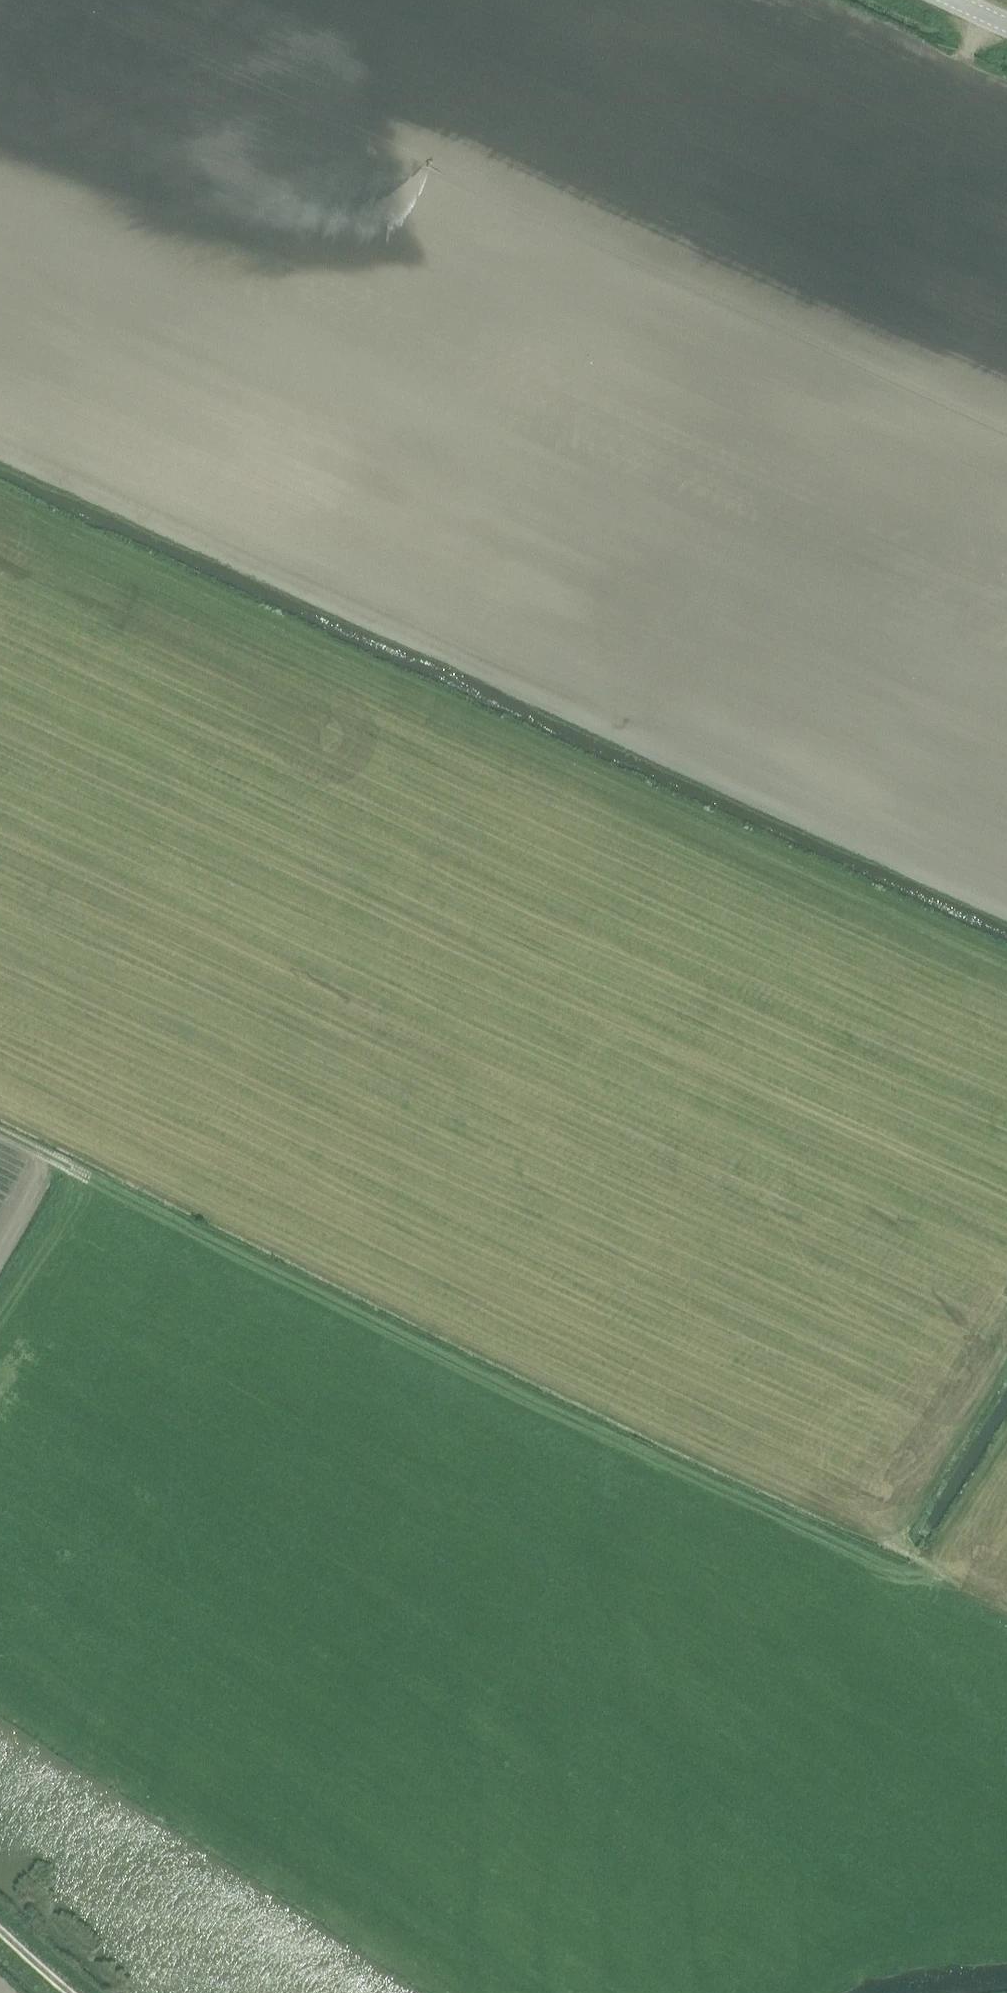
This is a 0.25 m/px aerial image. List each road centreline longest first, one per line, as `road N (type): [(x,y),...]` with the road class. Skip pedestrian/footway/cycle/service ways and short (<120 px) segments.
road 1 (track): [(939,1601),(0,1132)]

